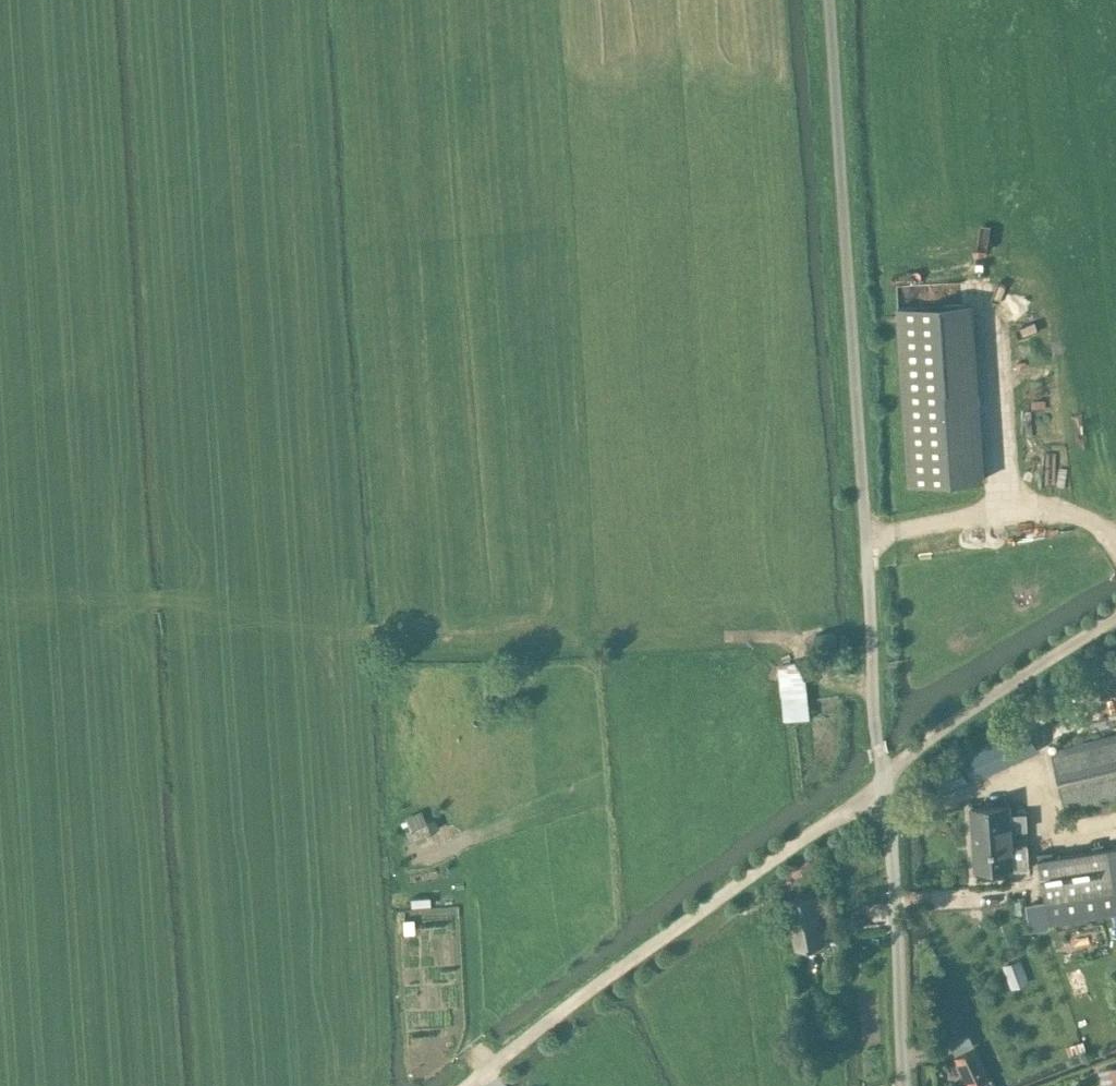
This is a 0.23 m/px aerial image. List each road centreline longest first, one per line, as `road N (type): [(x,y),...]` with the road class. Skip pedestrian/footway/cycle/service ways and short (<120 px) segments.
road 1 (unclassified): [(903,1085),(827,0)]
road 2 (track): [(0,593),(141,596),(361,636),(797,643),(828,687),(873,684)]
road 3 (track): [(469,1085),(884,781),(959,714),(1115,616)]
road 4 (track): [(866,533),(1022,498),(1115,536)]

